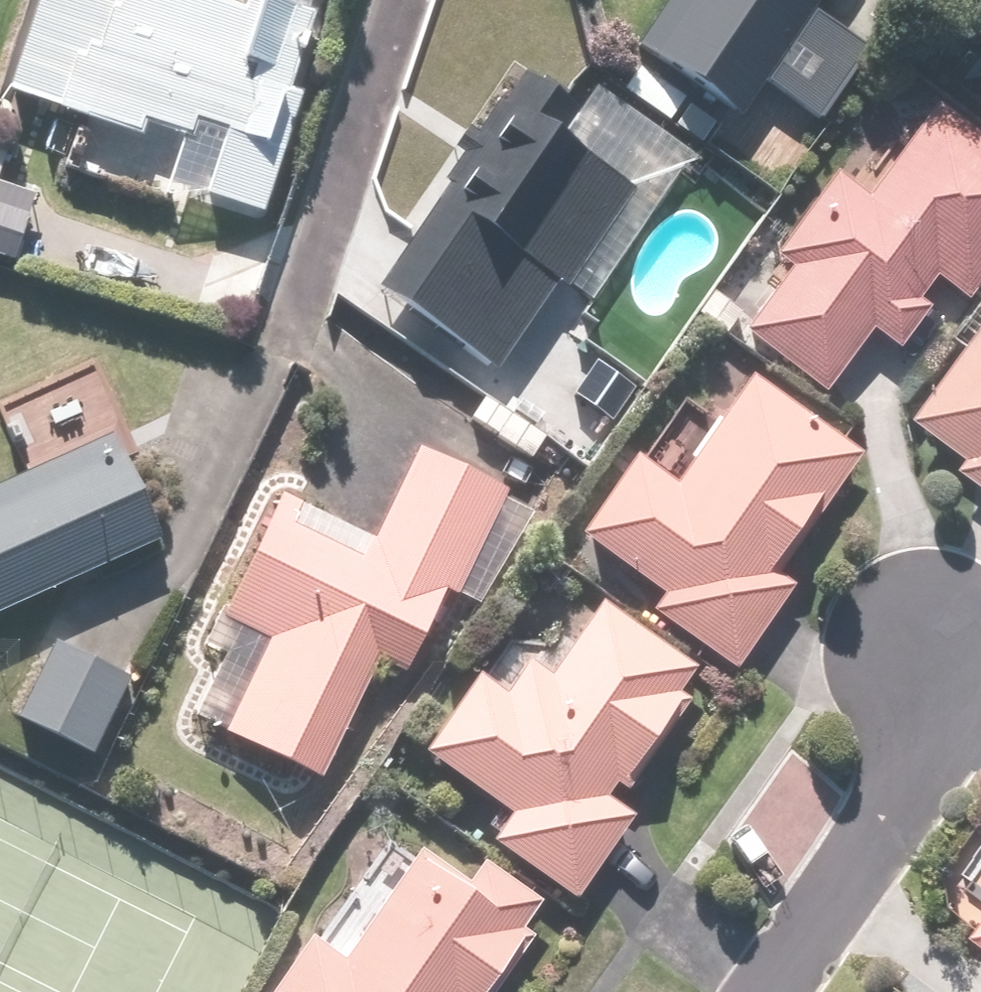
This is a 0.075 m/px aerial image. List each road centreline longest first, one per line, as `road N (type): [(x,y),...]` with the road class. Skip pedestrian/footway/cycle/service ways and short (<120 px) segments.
road 1 (residential): [(764,991),(916,769),(941,682),(927,639)]

